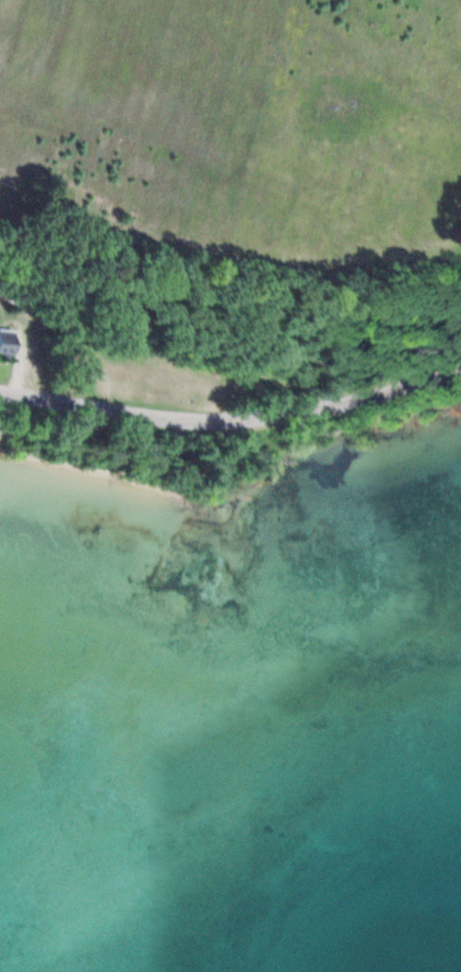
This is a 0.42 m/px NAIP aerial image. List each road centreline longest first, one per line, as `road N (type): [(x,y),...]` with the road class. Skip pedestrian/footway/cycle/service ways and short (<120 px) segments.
road 1 (residential): [(0,389),(140,413),(245,416),(460,369)]

